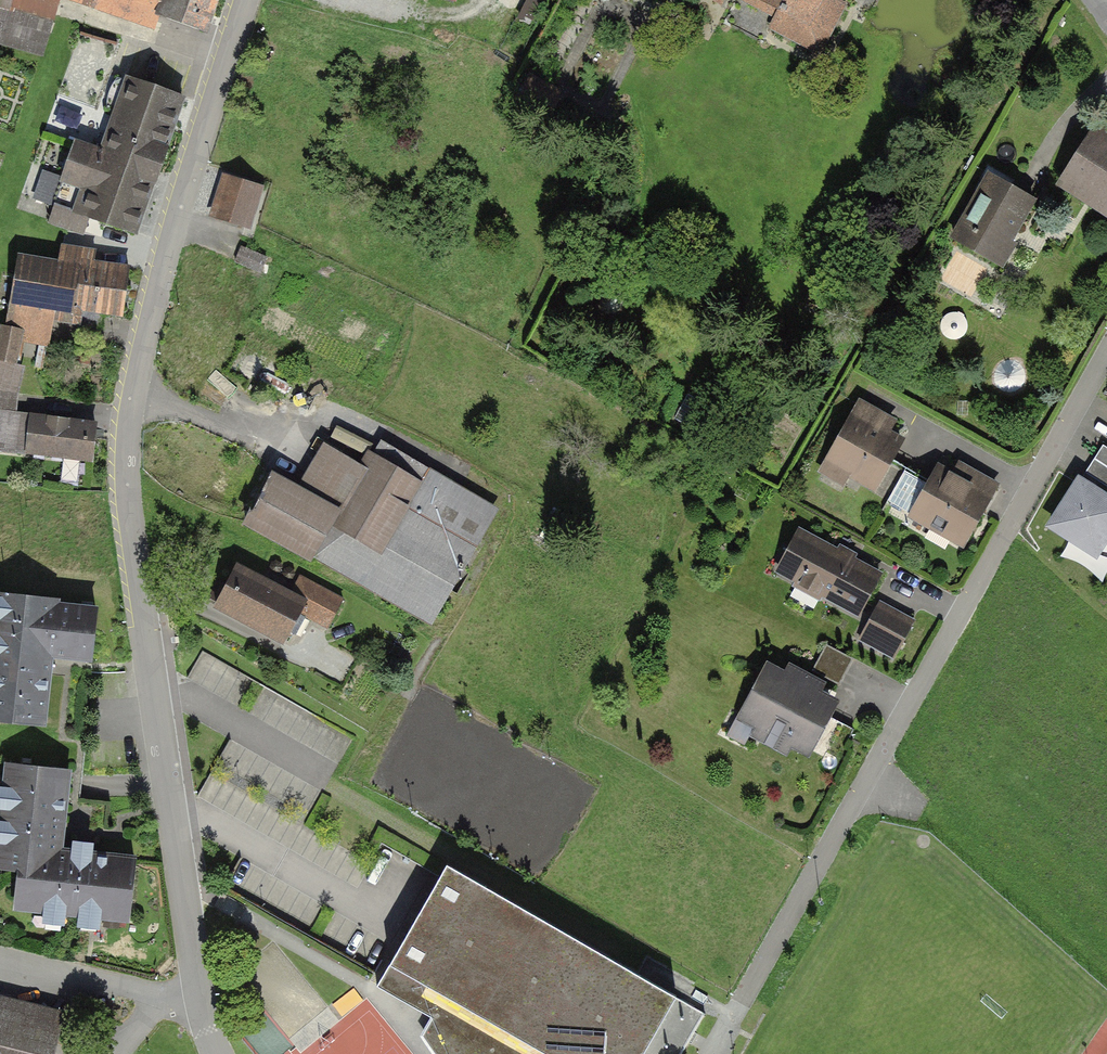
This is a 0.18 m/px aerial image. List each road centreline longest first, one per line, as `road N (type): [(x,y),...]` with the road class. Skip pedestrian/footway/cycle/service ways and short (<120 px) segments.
road 1 (residential): [(247,0),(176,214),(125,428),(127,518),(198,993),(216,1053)]
road 2 (residential): [(1106,345),(713,1048)]

